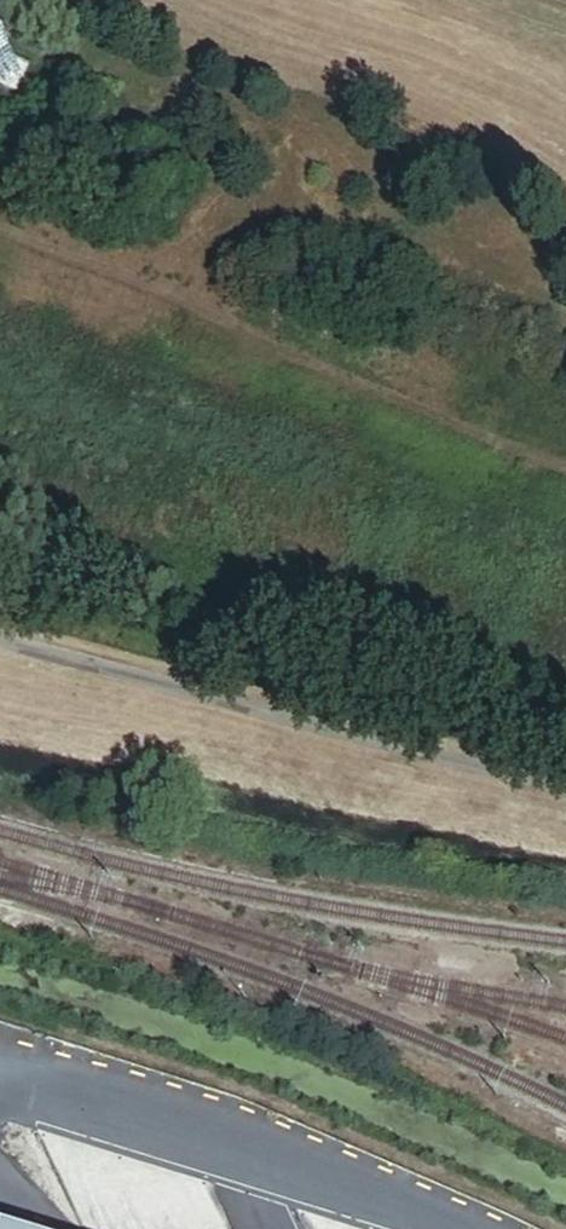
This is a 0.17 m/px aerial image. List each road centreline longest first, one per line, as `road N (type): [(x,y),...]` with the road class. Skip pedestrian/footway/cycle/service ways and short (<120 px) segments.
road 1 (unclassified): [(0,644),(565,785)]

